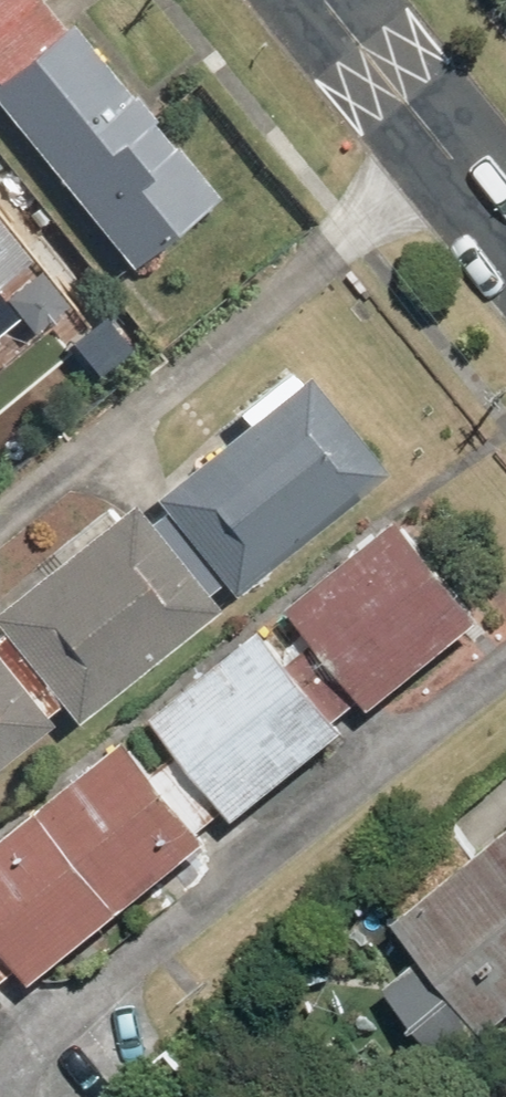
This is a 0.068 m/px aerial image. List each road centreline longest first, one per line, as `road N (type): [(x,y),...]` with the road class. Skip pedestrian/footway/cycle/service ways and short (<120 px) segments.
road 1 (residential): [(505,198),(346,0)]

